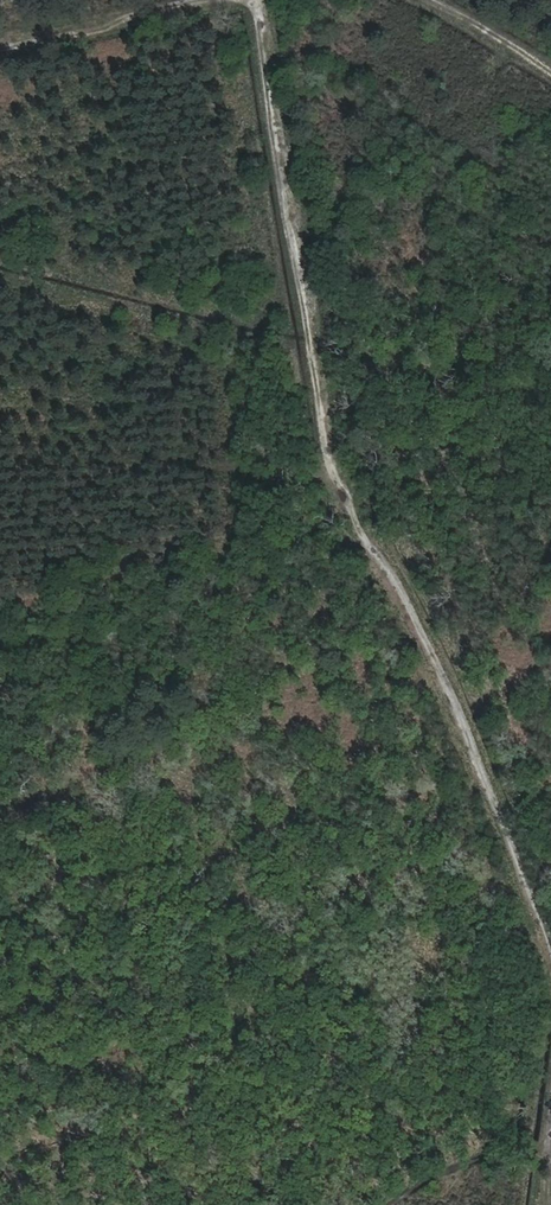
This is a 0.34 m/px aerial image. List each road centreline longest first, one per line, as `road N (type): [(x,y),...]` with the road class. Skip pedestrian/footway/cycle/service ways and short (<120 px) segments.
road 1 (track): [(550,949),(336,463),(267,0)]
road 2 (track): [(0,45),(231,0)]
road 3 (track): [(201,1204),(117,1145),(0,1099)]
road 4 (track): [(550,1142),(496,1152),(388,1204)]
road 5 (track): [(439,0),(550,63)]

